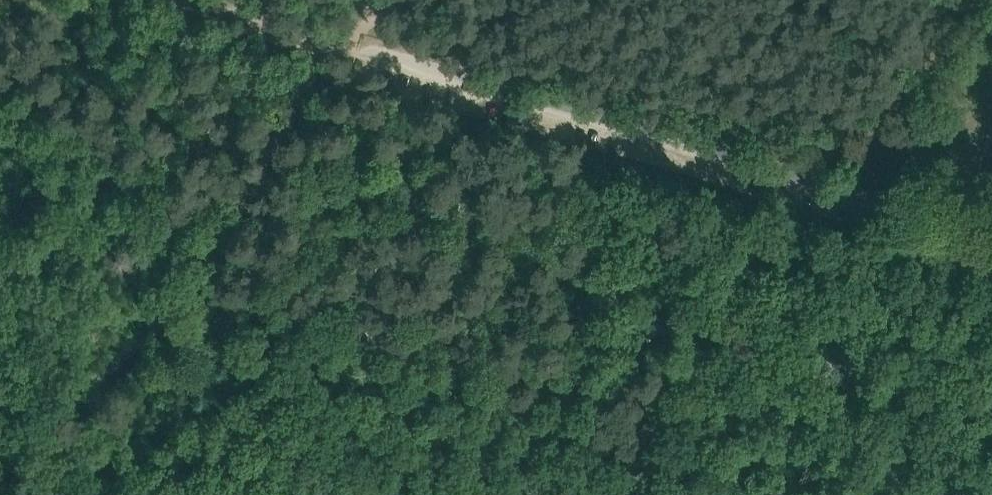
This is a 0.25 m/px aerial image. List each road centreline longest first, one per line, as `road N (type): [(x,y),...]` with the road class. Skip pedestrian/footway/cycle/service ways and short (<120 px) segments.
road 1 (unclassified): [(991,238),(328,41)]
road 2 (track): [(0,476),(196,301),(328,41)]
road 3 (track): [(780,172),(991,13)]

